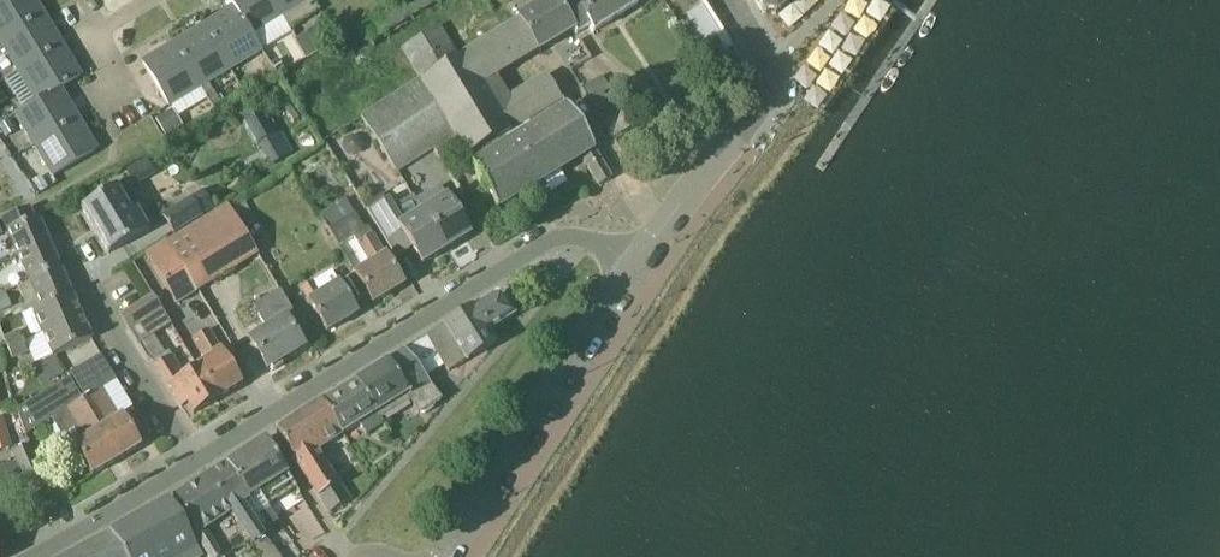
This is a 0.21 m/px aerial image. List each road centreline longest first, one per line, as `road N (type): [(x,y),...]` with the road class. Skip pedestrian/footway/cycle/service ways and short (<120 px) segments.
road 1 (residential): [(197,461),(548,242),(590,239),(642,257)]
road 2 (residential): [(444,556),(642,257)]
road 3 (residential): [(642,257),(770,91),(771,63),(730,0)]
road 4 (residential): [(197,461),(49,220)]
road 5 (residential): [(28,556),(197,461)]
road 6 (residential): [(122,98),(85,39),(149,0)]

